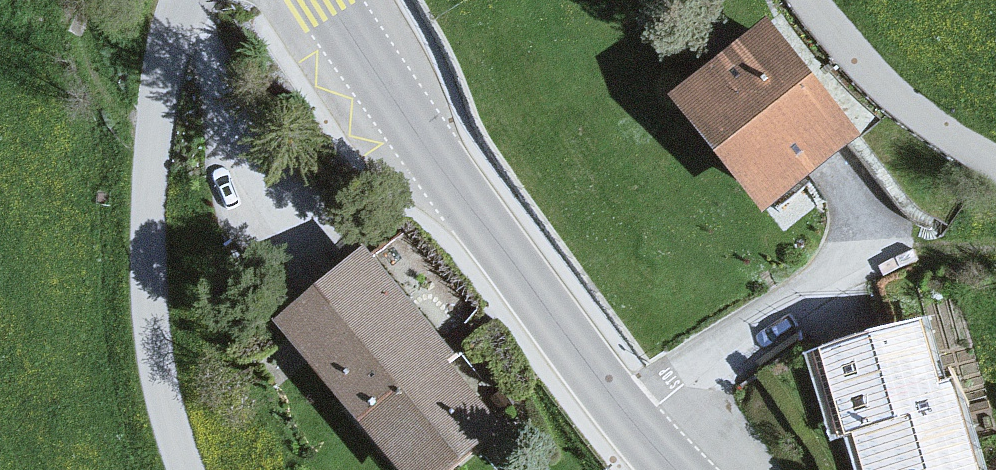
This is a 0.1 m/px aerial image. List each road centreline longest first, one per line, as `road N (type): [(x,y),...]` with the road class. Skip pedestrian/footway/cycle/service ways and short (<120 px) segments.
road 1 (tertiary): [(326,0),(634,425),(674,469)]
road 2 (unclassified): [(187,0),(170,42),(156,129),(148,275),(150,338),(184,469)]
road 3 (residential): [(827,0),(905,111),(995,156)]

